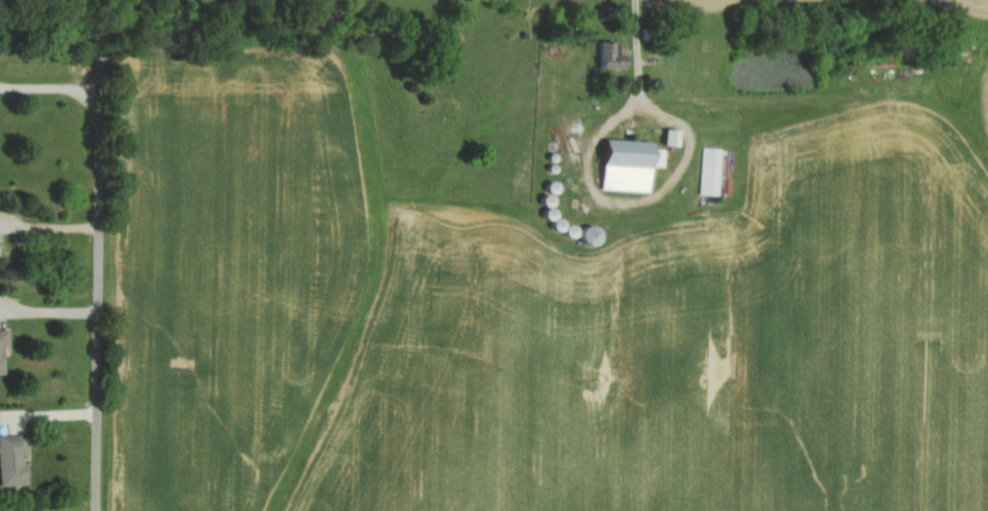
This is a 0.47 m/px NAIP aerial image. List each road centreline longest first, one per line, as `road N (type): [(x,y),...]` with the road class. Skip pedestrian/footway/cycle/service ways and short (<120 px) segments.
road 1 (residential): [(102,0),(96,510)]

